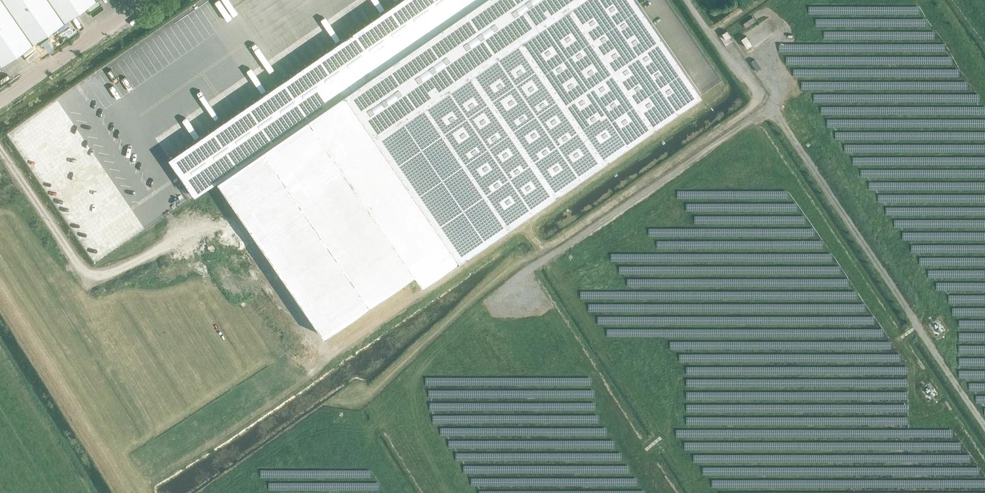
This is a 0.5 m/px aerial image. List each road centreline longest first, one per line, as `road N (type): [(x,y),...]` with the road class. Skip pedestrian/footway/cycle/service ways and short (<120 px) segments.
road 1 (unclassified): [(0,98),(141,0)]

